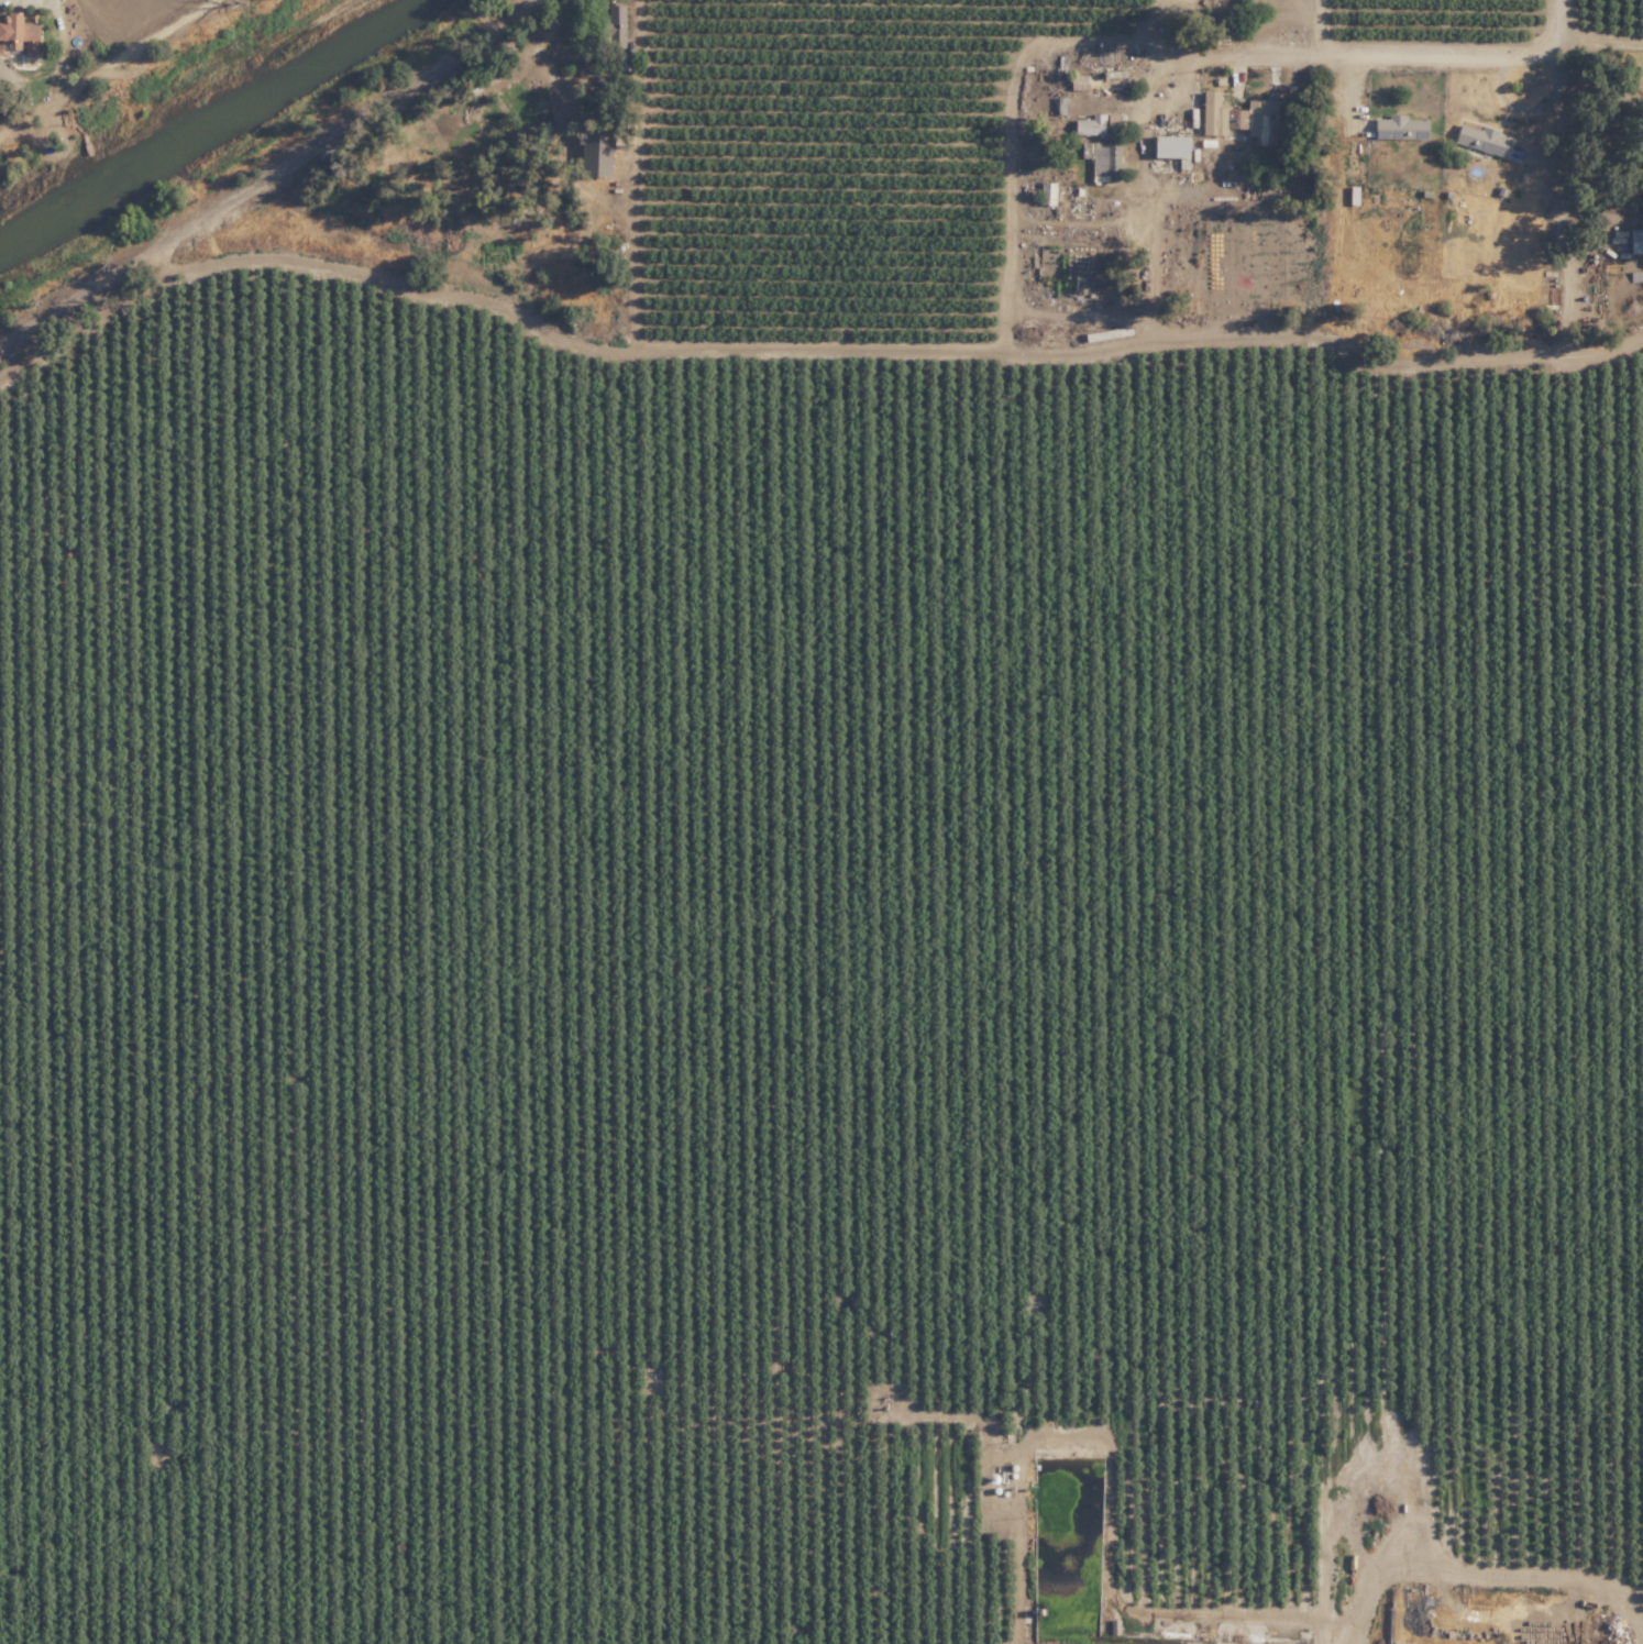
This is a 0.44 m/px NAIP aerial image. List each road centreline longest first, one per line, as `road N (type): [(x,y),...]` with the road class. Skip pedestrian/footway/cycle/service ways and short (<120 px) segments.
road 1 (track): [(1029,1643),(1023,1448),(1003,1427),(198,1446),(117,1459),(0,1508)]
road 2 (residential): [(526,0),(422,80),(202,225),(0,336)]

